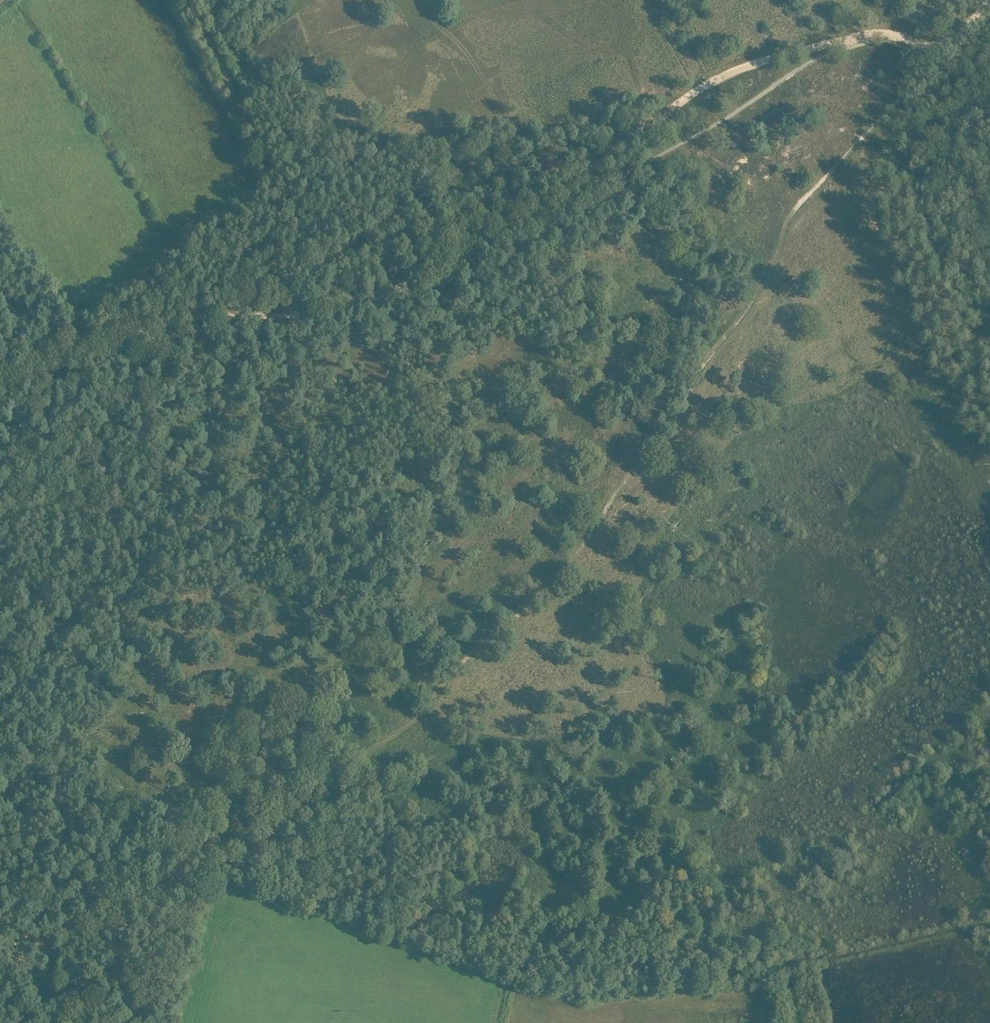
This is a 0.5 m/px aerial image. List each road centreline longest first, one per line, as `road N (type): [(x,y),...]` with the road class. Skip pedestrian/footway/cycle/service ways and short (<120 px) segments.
road 1 (track): [(0,404),(113,332),(181,317),(312,309),(447,263),(516,227),(638,131),(727,74),(878,34),(946,42),(986,2)]
road 2 (track): [(187,0),(338,302)]

